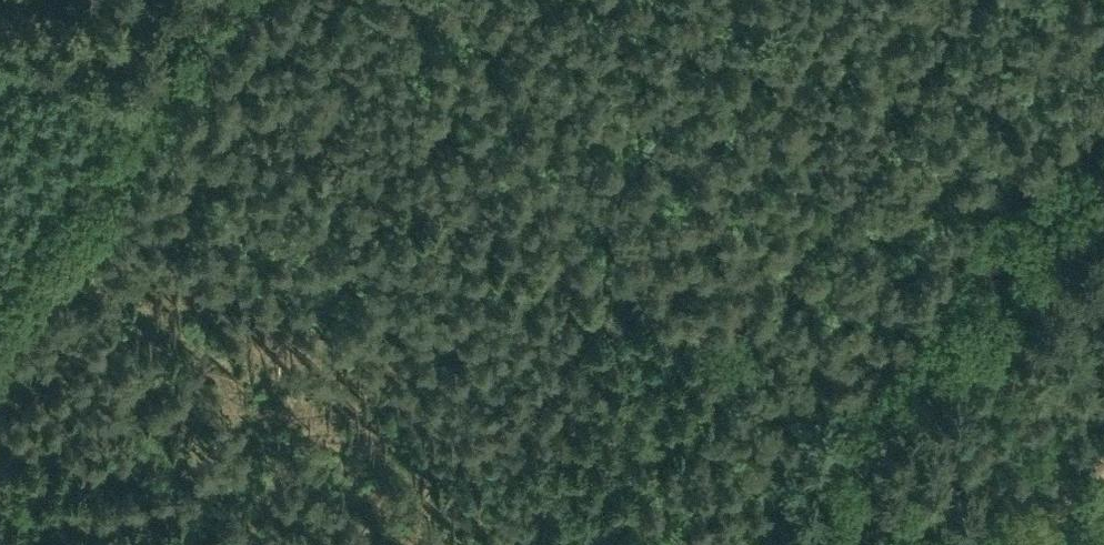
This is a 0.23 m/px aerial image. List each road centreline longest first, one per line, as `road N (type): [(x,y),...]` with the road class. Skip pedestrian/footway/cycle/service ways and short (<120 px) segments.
road 1 (track): [(991,0),(757,341),(727,352),(196,60)]
road 2 (track): [(236,0),(0,353)]

